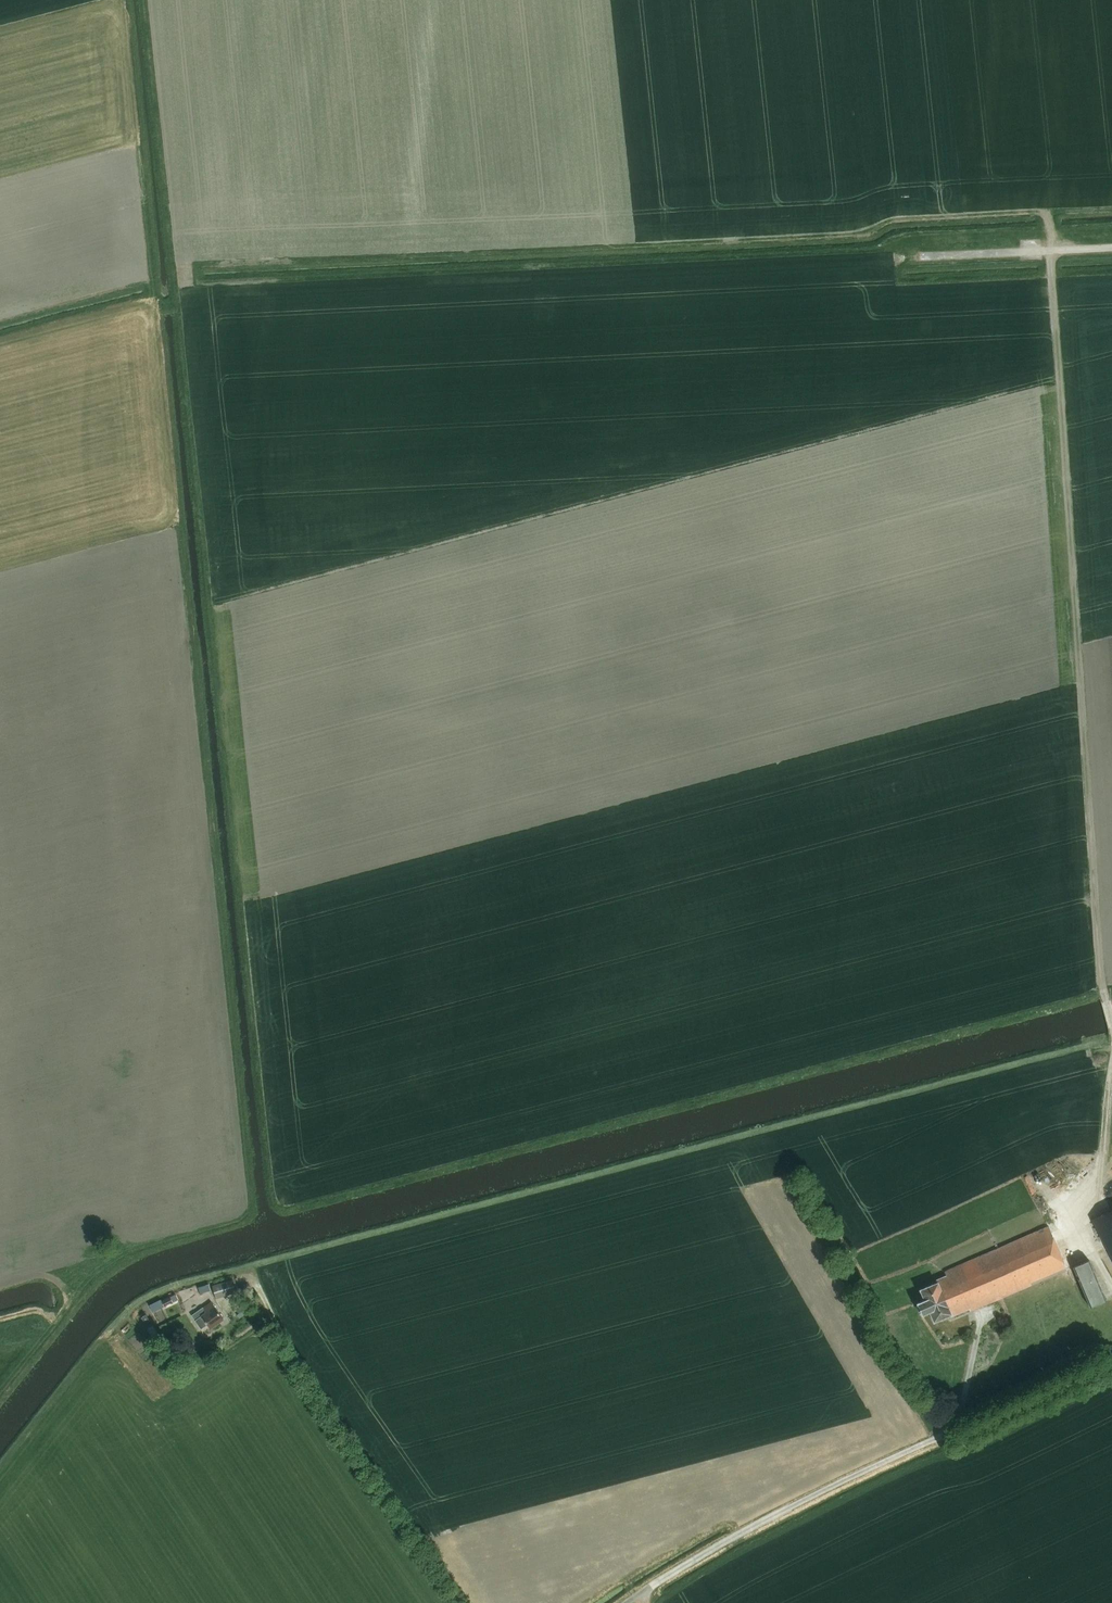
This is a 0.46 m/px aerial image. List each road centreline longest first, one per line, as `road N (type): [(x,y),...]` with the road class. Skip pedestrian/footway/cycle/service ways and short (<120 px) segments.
road 1 (unclassified): [(643,1591),(749,1529),(1111,1357)]
road 2 (unclassified): [(922,256),(1111,248)]

